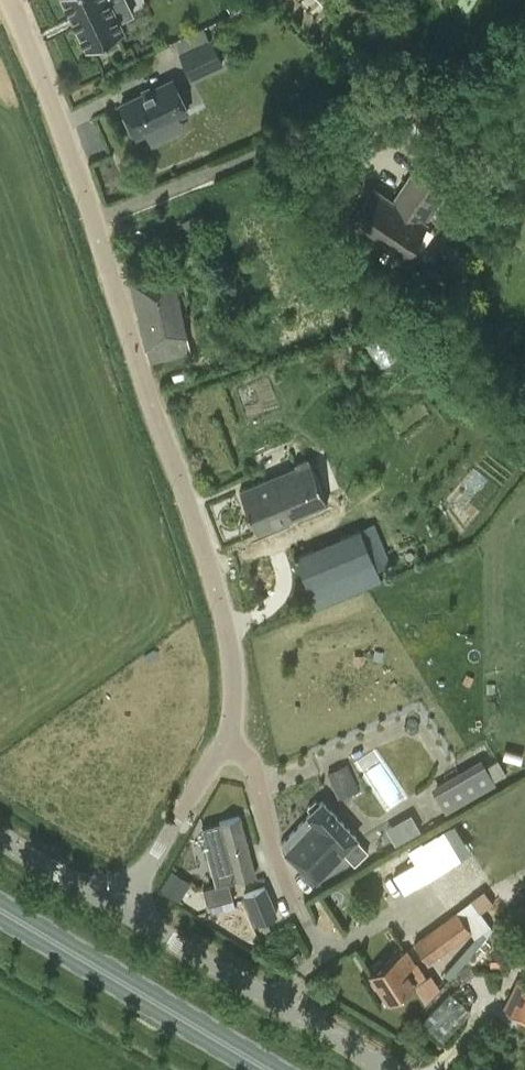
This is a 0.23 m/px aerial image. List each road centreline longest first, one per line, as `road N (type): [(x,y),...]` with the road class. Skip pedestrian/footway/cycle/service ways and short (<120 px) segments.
road 1 (residential): [(226,741),(234,685),(226,623),(9,0)]
road 2 (primary): [(269,1069),(0,910)]
road 3 (unclassified): [(388,1069),(122,908)]
road 4 (residential): [(122,908),(226,741)]
road 5 (residential): [(226,741),(253,764),(296,912)]
road 6 (unclassified): [(122,908),(0,838)]

